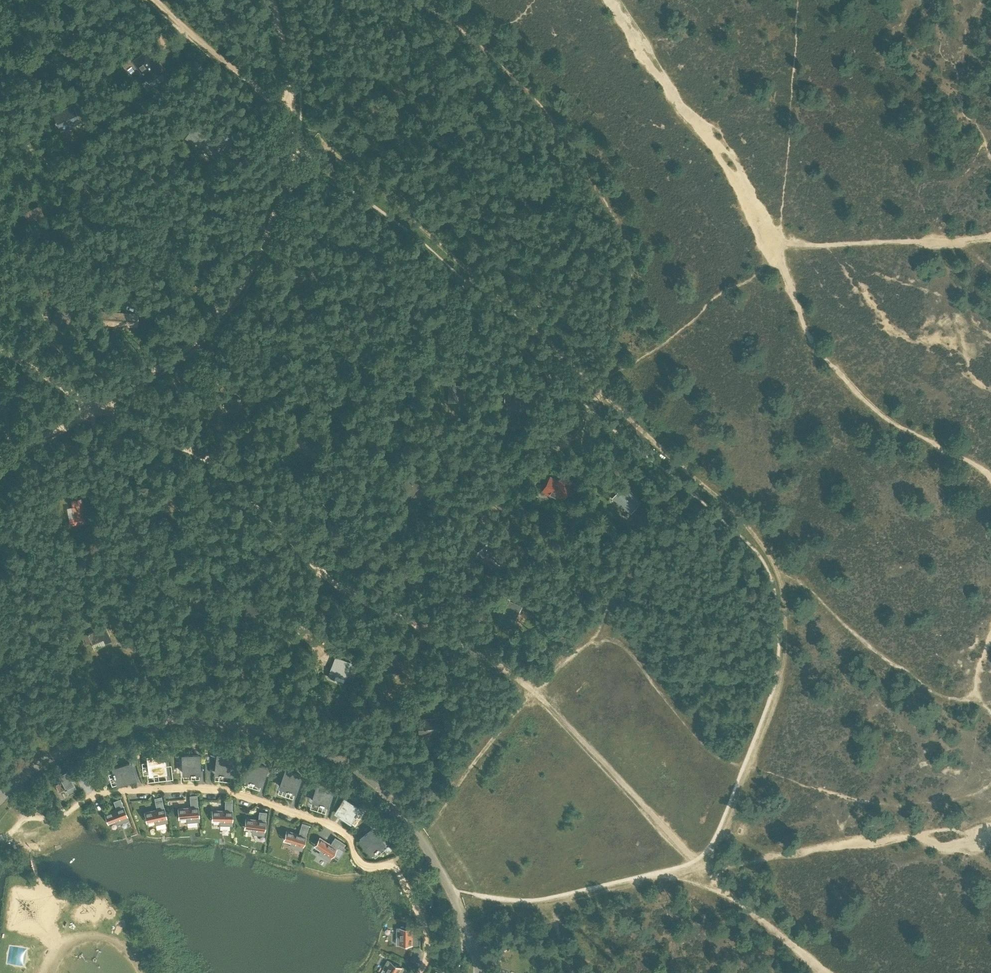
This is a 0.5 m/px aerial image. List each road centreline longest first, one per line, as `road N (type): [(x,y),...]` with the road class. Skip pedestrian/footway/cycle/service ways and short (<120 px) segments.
road 1 (track): [(93,408),(216,467),(324,580),(520,677),(699,863)]
road 2 (track): [(611,0),(744,192),(815,346),(903,429),(990,481)]
road 3 (unclassified): [(0,784),(63,751),(146,725),(215,722),(281,736),(331,756),(390,800),(457,900),(478,954)]
road 4 (track): [(0,462),(171,360),(241,285),(273,221),(293,147),(270,0)]
road 5 (track): [(153,0),(474,272),(596,391)]
road 6 (track): [(596,391),(733,510),(779,577),(786,630),(779,692),(702,866)]
road 7 (track): [(464,282),(298,641)]
road 8 (track): [(93,408),(175,720)]
road 9 (track): [(421,839),(607,600)]
road 10 (track): [(990,835),(959,846),(884,838),(702,866)]
road 11 (track): [(222,311),(105,205),(0,129)]
road 12 (track): [(576,641),(592,635),(620,643),(709,752),(750,769)]
road 13 (track): [(780,257),(798,245),(990,238)]
road 14 (track): [(702,866),(825,972)]
road 15 (track): [(702,866),(546,907)]

